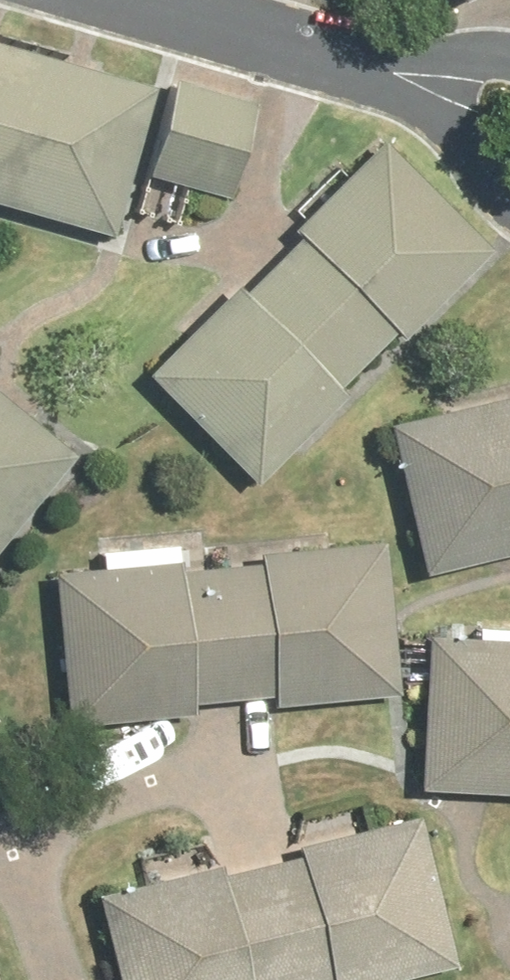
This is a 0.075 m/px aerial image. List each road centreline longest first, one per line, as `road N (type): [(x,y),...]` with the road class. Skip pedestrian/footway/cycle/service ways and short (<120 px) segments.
road 1 (residential): [(392,70),(151,0)]
road 2 (residential): [(11,846),(218,768)]
road 3 (residential): [(509,202),(392,70)]
road 4 (residential): [(48,979),(11,846)]

